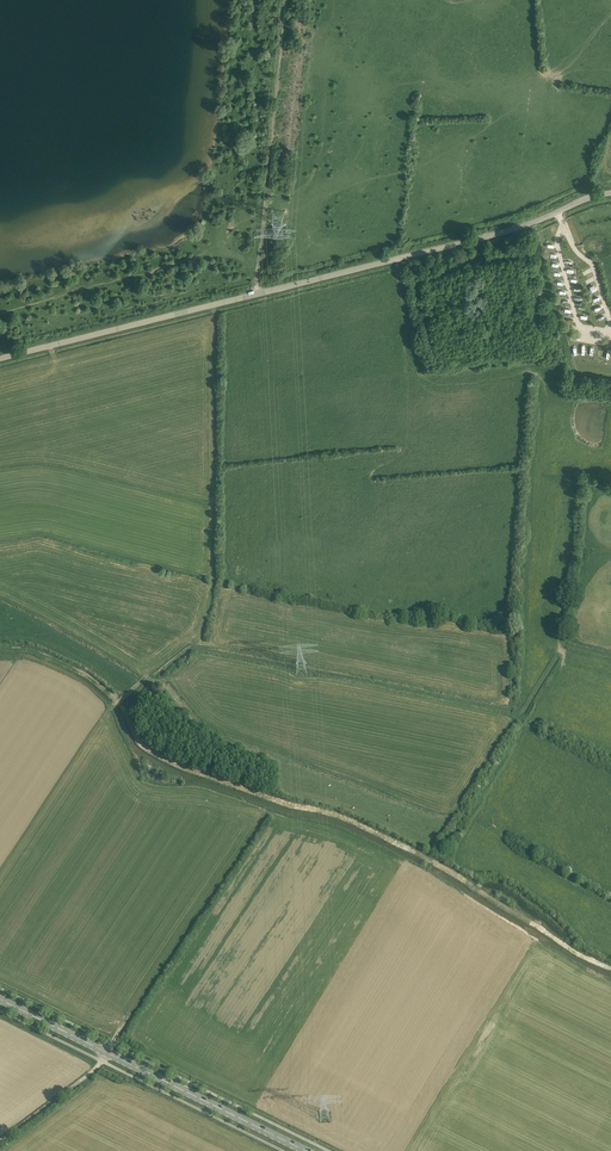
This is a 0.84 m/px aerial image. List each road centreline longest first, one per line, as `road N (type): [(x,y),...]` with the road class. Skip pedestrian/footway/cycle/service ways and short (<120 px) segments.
road 1 (unclassified): [(0,358),(495,234),(610,193)]
road 2 (primary): [(306,1150),(0,999)]

